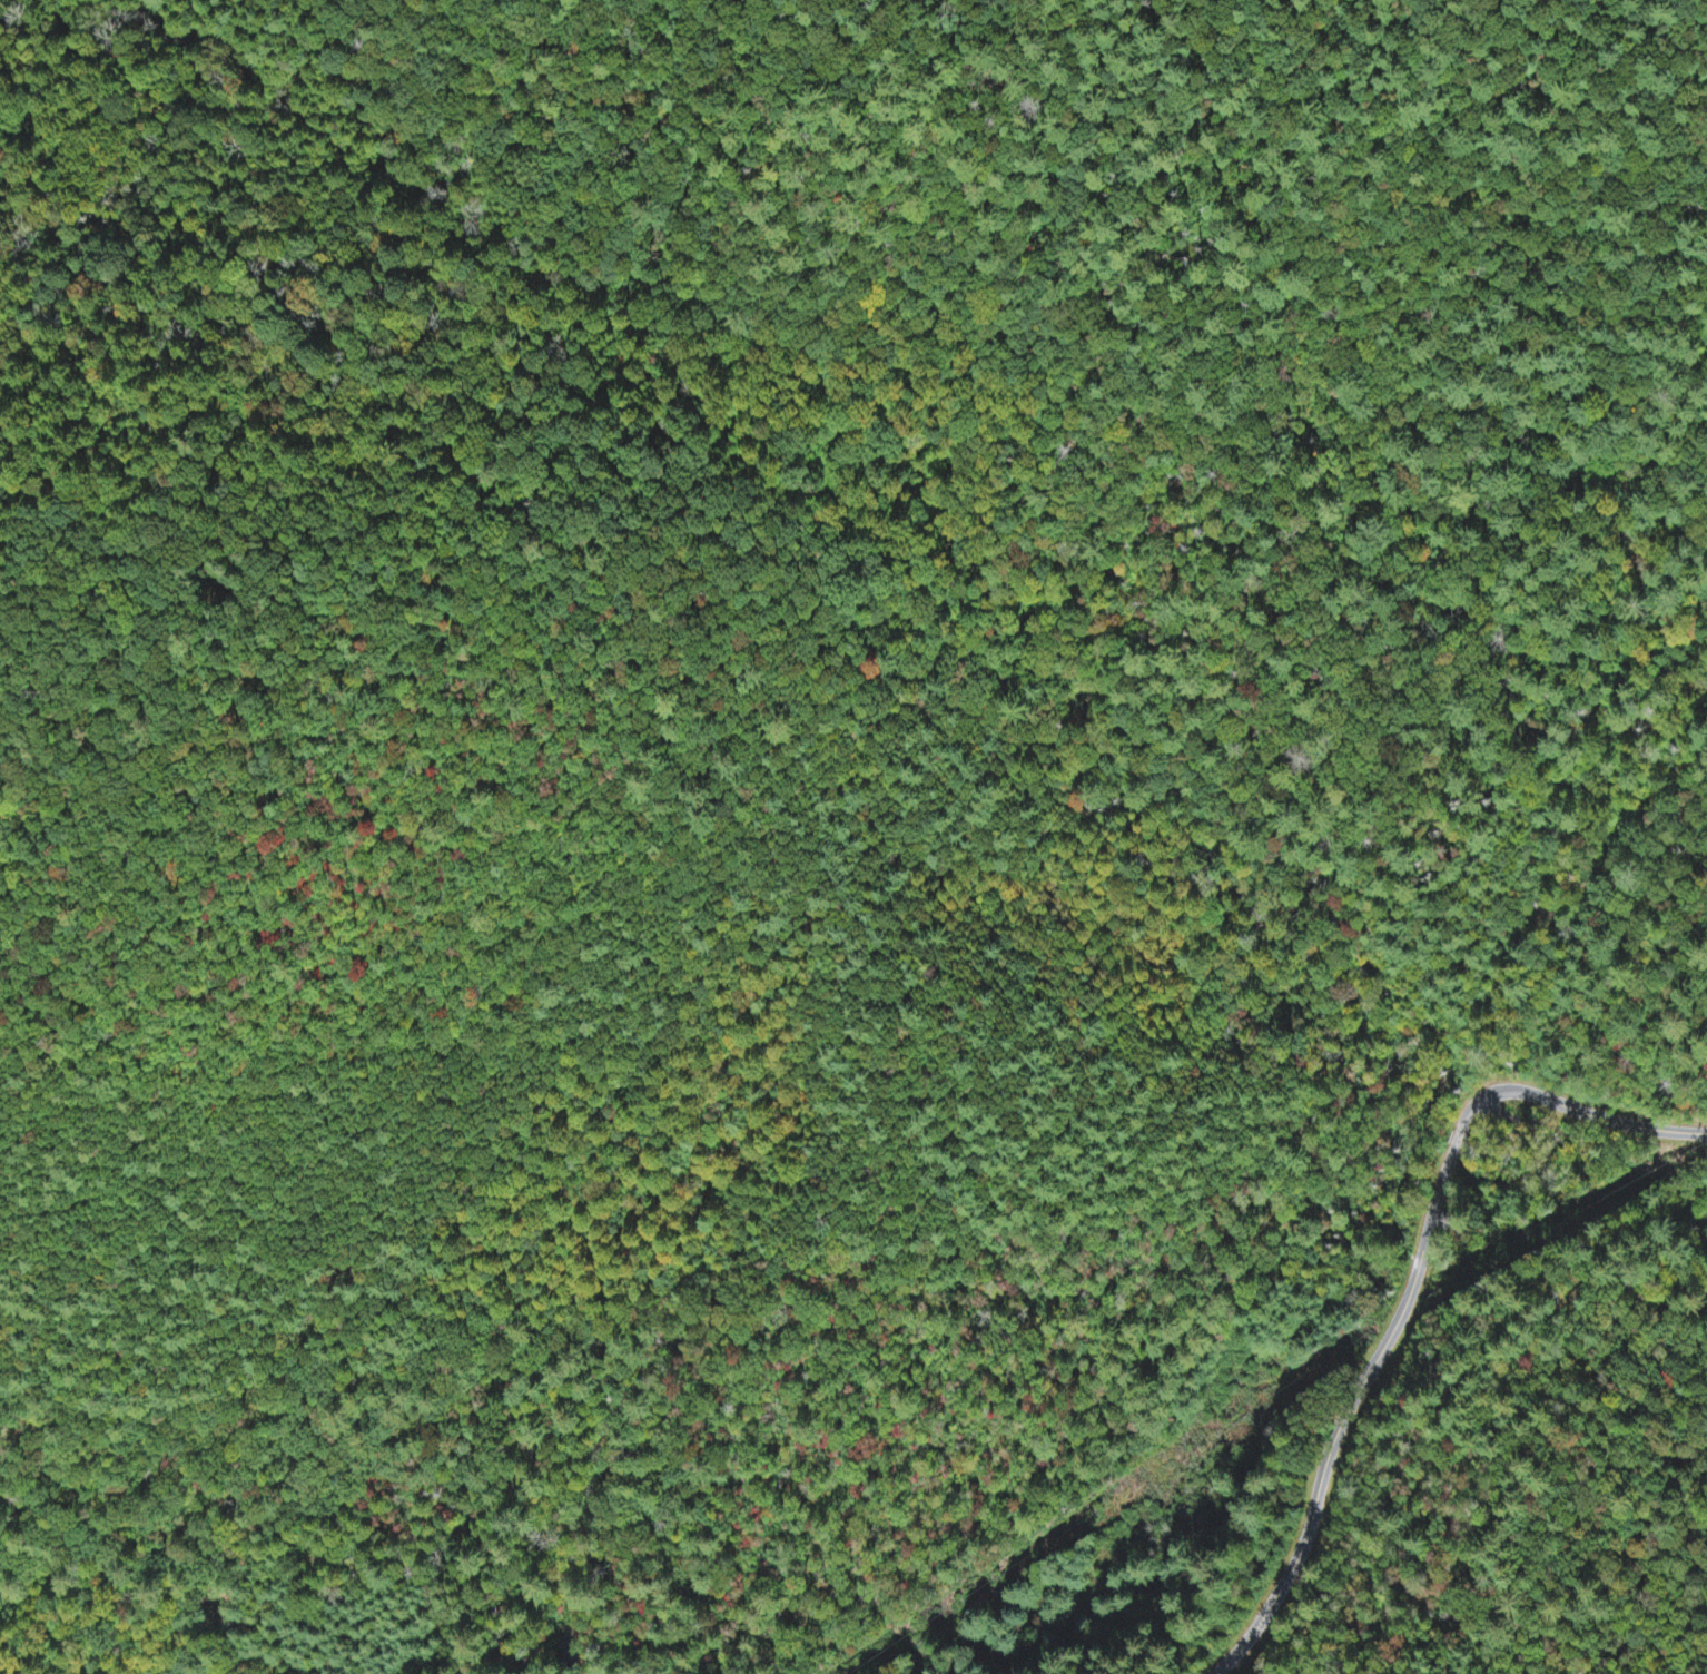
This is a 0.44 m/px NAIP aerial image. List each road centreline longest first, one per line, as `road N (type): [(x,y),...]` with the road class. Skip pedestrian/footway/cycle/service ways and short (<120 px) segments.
road 1 (residential): [(1215,1673),(1291,1577),(1346,1415),(1401,1316),(1456,1144)]
road 2 (residential): [(1462,1124),(1482,1095),(1502,1090),(1533,1091),(1647,1128),(1706,1131)]

